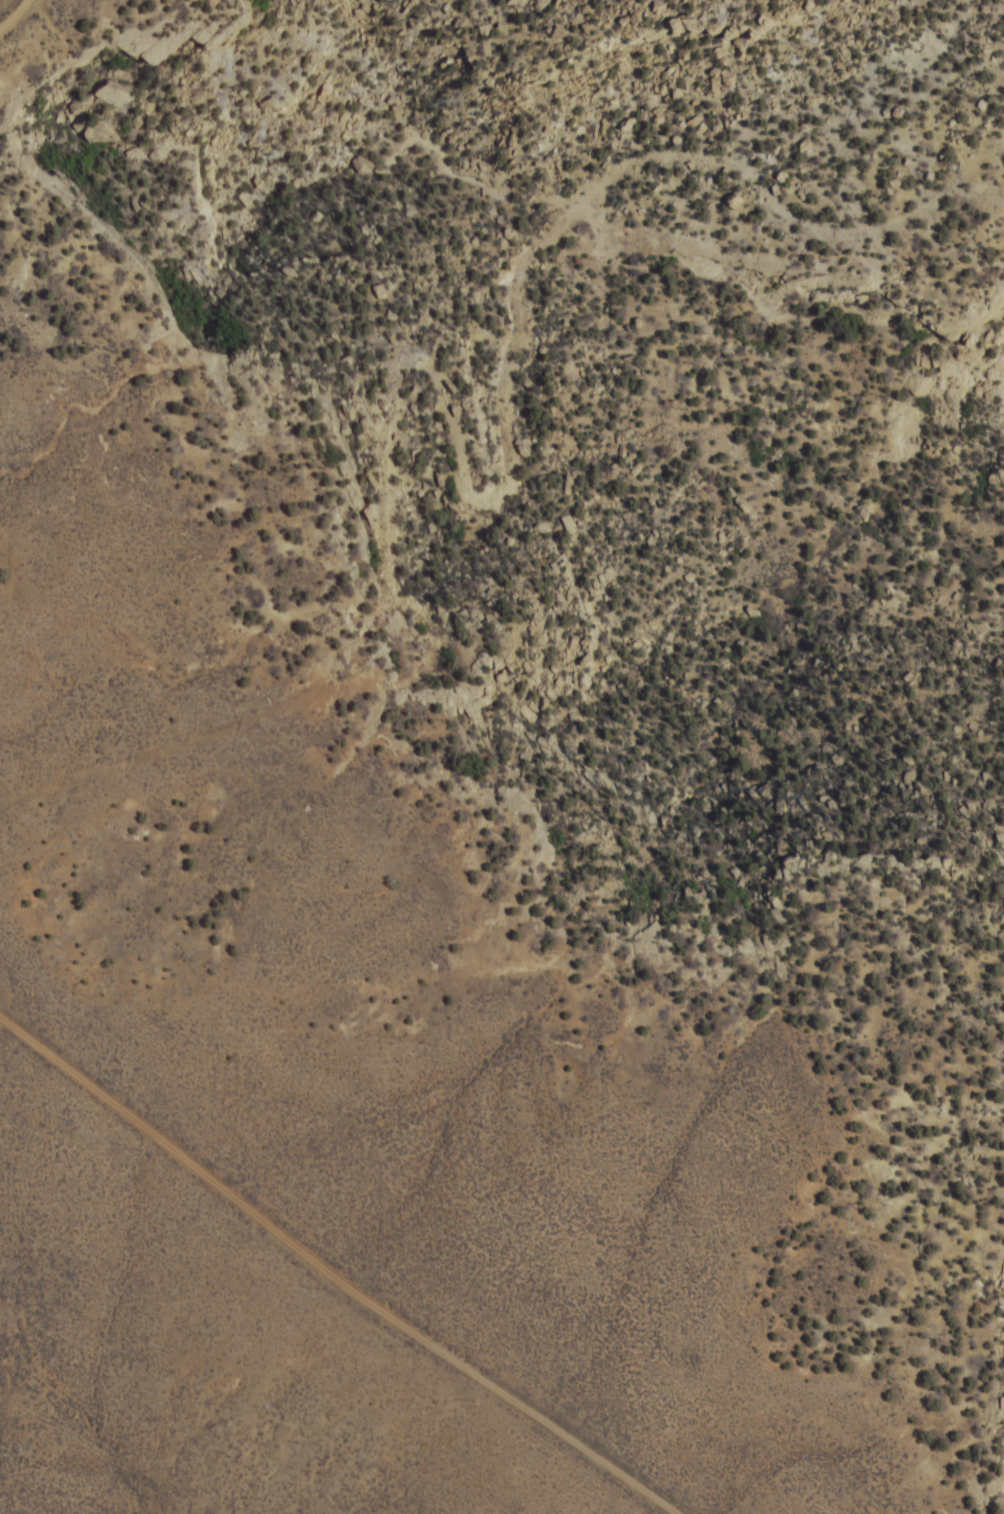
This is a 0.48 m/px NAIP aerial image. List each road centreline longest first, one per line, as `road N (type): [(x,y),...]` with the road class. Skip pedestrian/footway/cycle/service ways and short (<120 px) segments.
road 1 (residential): [(0,988),(218,1135),(701,1513)]

